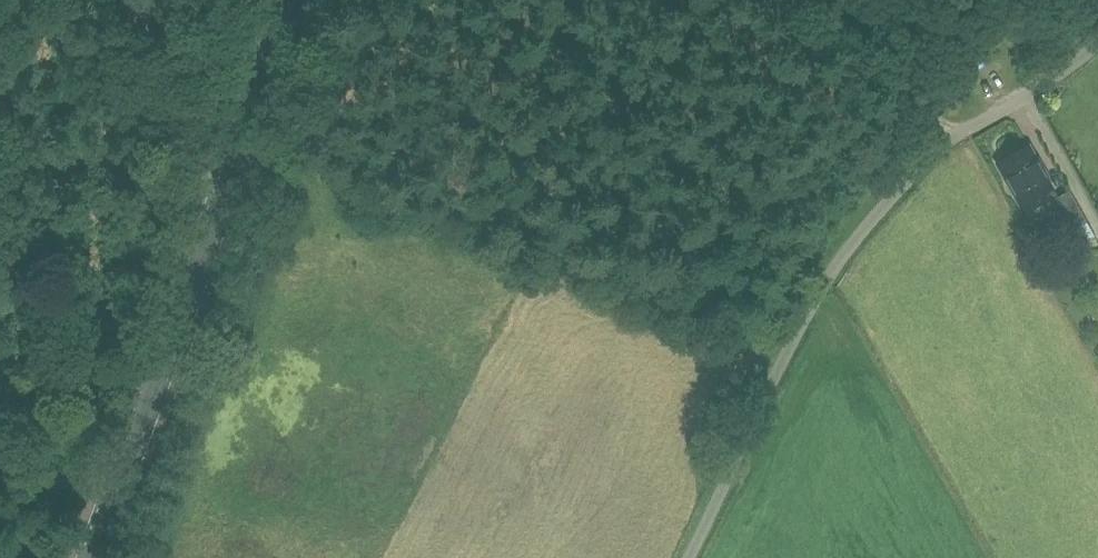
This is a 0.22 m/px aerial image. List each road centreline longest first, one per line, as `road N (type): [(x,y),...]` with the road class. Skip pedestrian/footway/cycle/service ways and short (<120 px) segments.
road 1 (unclassified): [(685,557),(778,364),(830,271),(879,207),(955,134),(1097,46)]
road 2 (secondary): [(92,557),(298,0)]
road 3 (track): [(955,134),(865,22),(831,0)]

